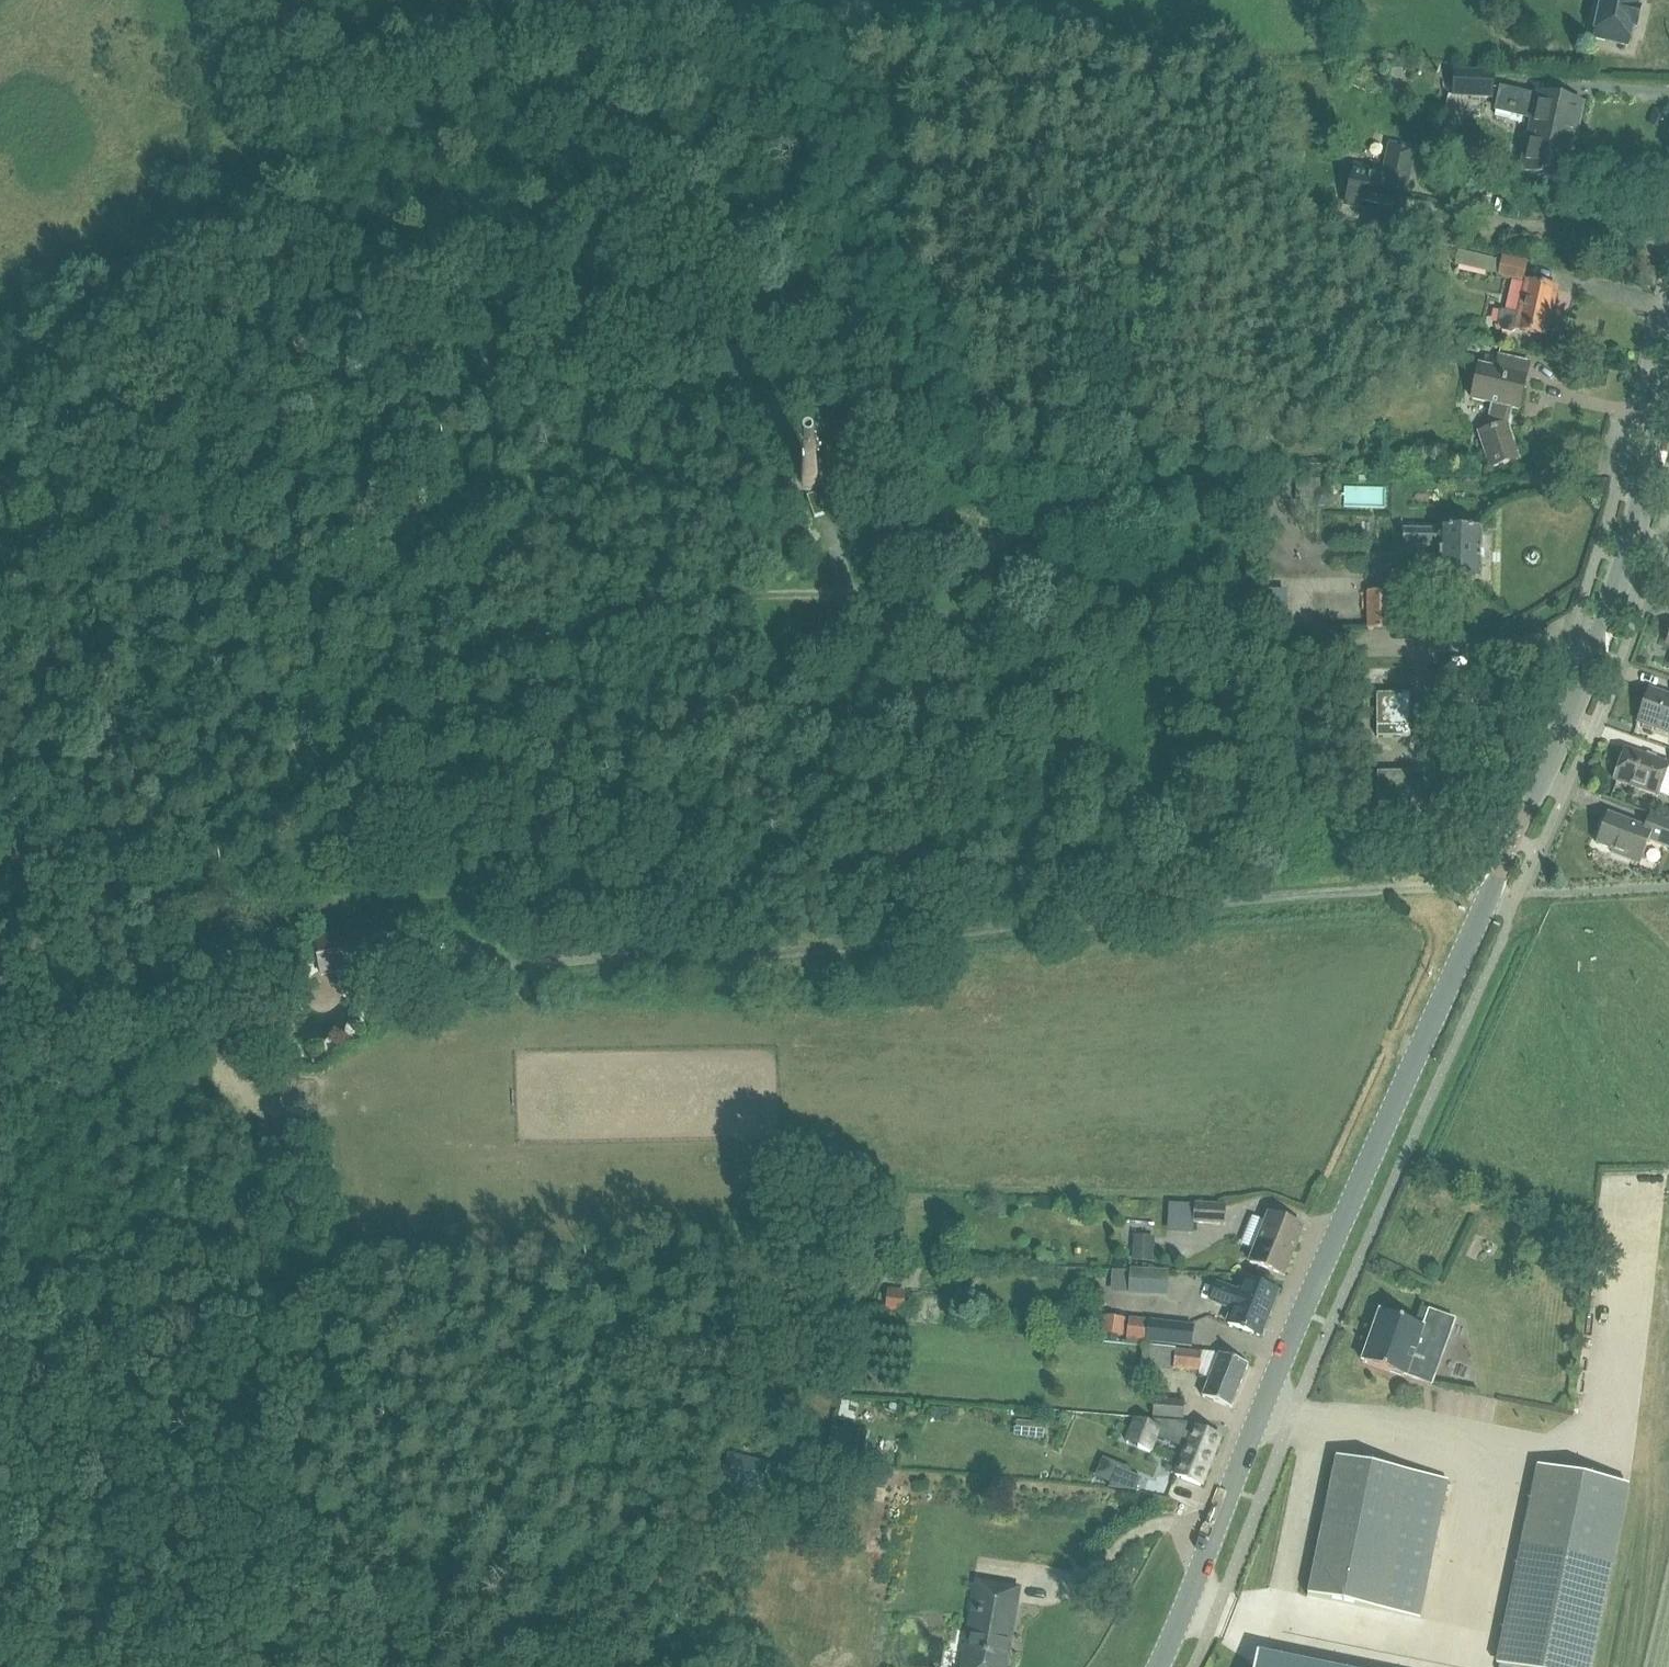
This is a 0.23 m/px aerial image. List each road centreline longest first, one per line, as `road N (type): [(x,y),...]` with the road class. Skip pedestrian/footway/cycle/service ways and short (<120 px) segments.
road 1 (tertiary): [(1158,1666),(1288,1342),(1566,726),(1614,595),(1668,388)]

